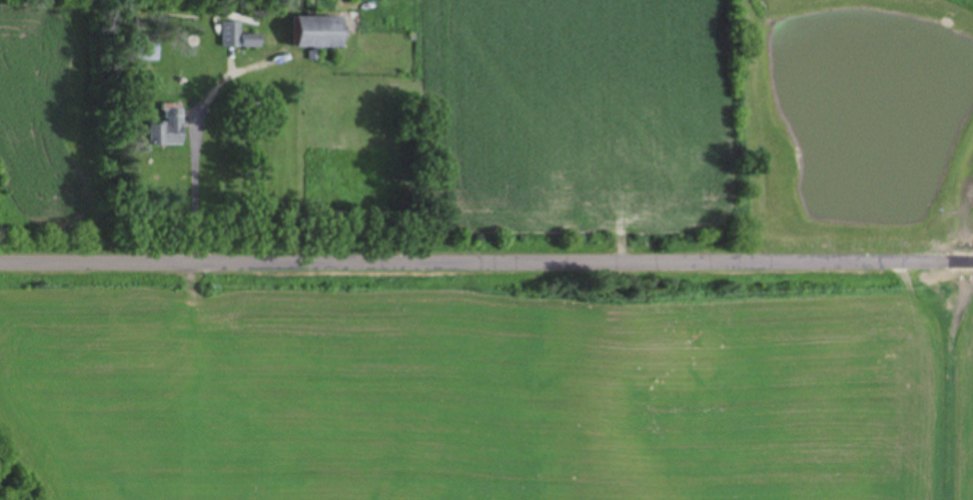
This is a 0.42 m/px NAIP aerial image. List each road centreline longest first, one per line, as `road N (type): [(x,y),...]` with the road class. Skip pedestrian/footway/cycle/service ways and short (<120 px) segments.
road 1 (residential): [(0,259),(187,253),(972,258)]

